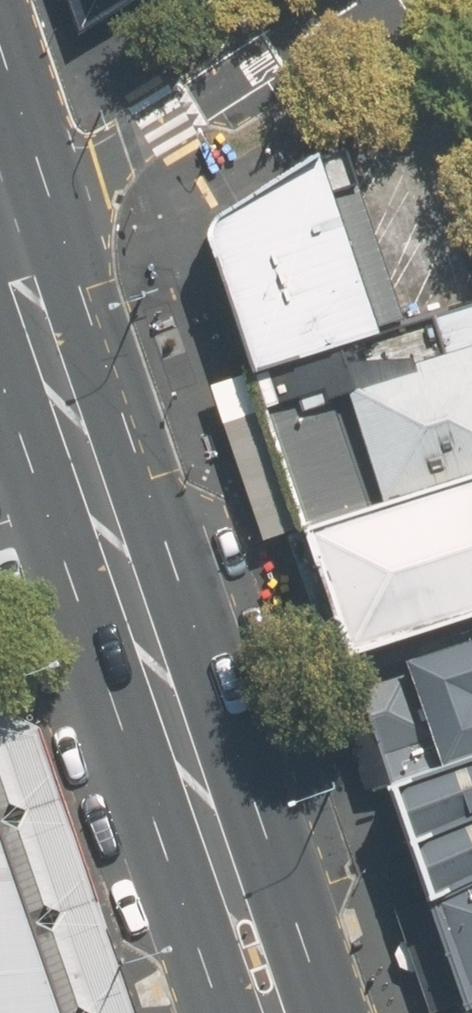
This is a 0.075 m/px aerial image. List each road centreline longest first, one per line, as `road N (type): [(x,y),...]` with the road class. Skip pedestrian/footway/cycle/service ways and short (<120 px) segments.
road 1 (secondary): [(0,226),(276,1012)]
road 2 (residential): [(380,0),(205,109),(123,139),(0,166)]

